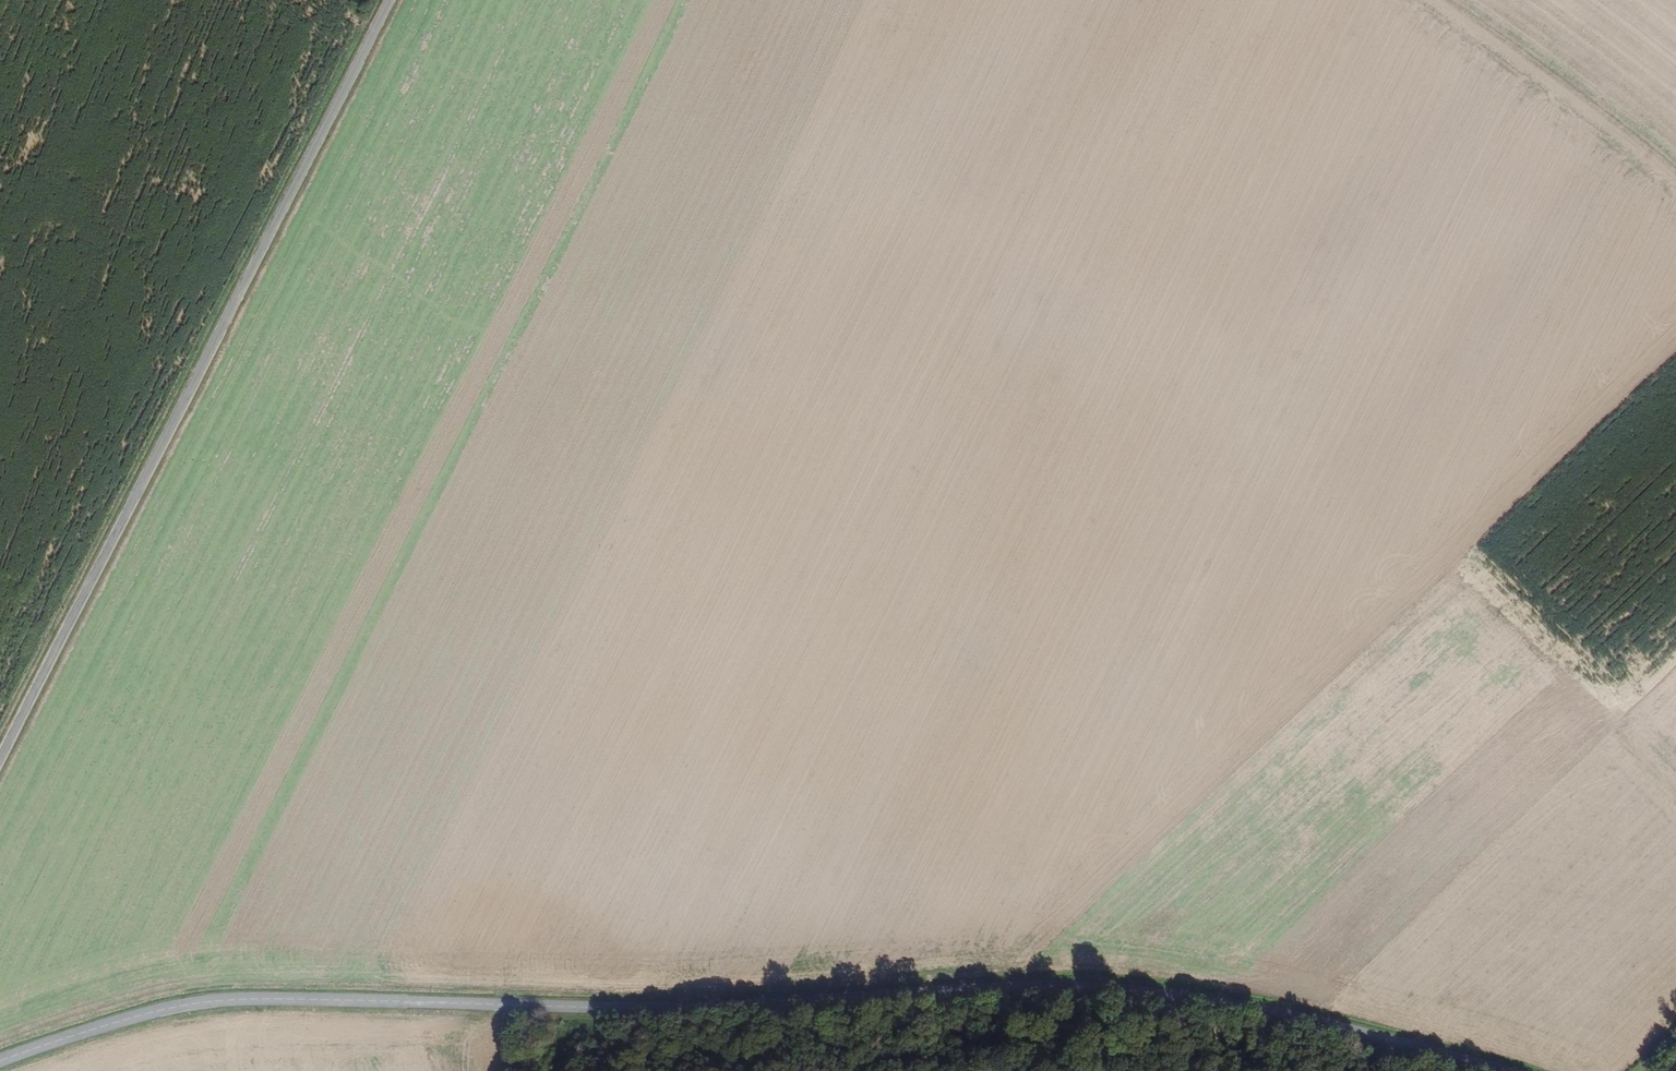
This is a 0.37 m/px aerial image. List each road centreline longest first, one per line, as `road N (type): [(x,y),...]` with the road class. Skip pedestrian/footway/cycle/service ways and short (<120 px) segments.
road 1 (unclassified): [(1506,1070),(1224,1005),(1038,986),(711,1010),(213,1001),(0,1061)]
road 2 (unclassified): [(0,759),(389,0)]

